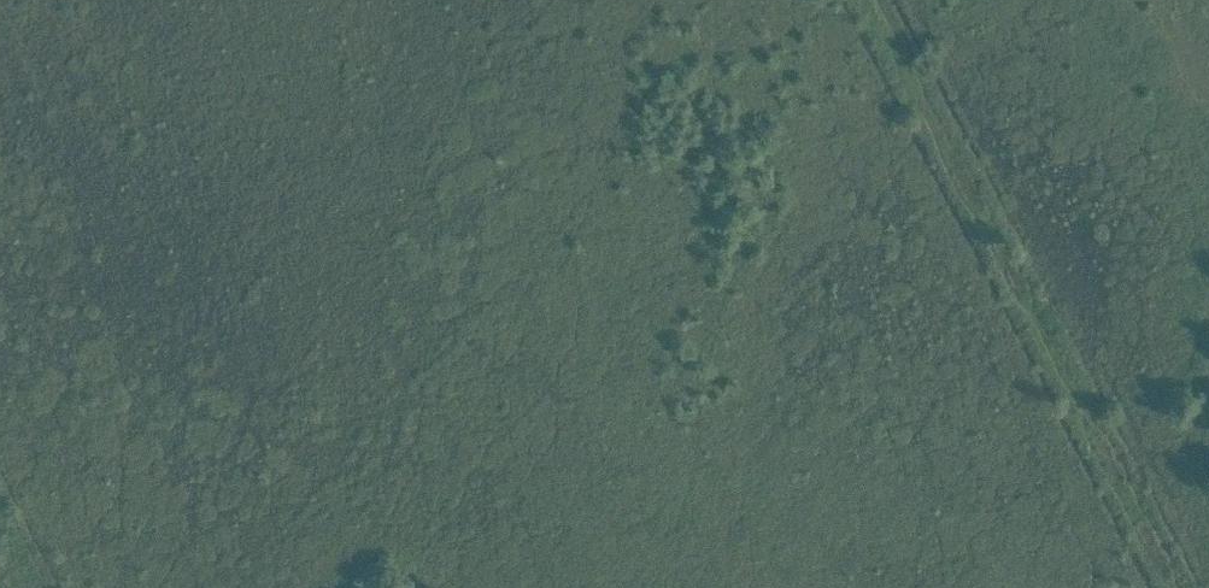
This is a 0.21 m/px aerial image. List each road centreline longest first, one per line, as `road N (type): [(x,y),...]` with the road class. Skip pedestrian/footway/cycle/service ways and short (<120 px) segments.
road 1 (track): [(878,0),(1185,587)]

